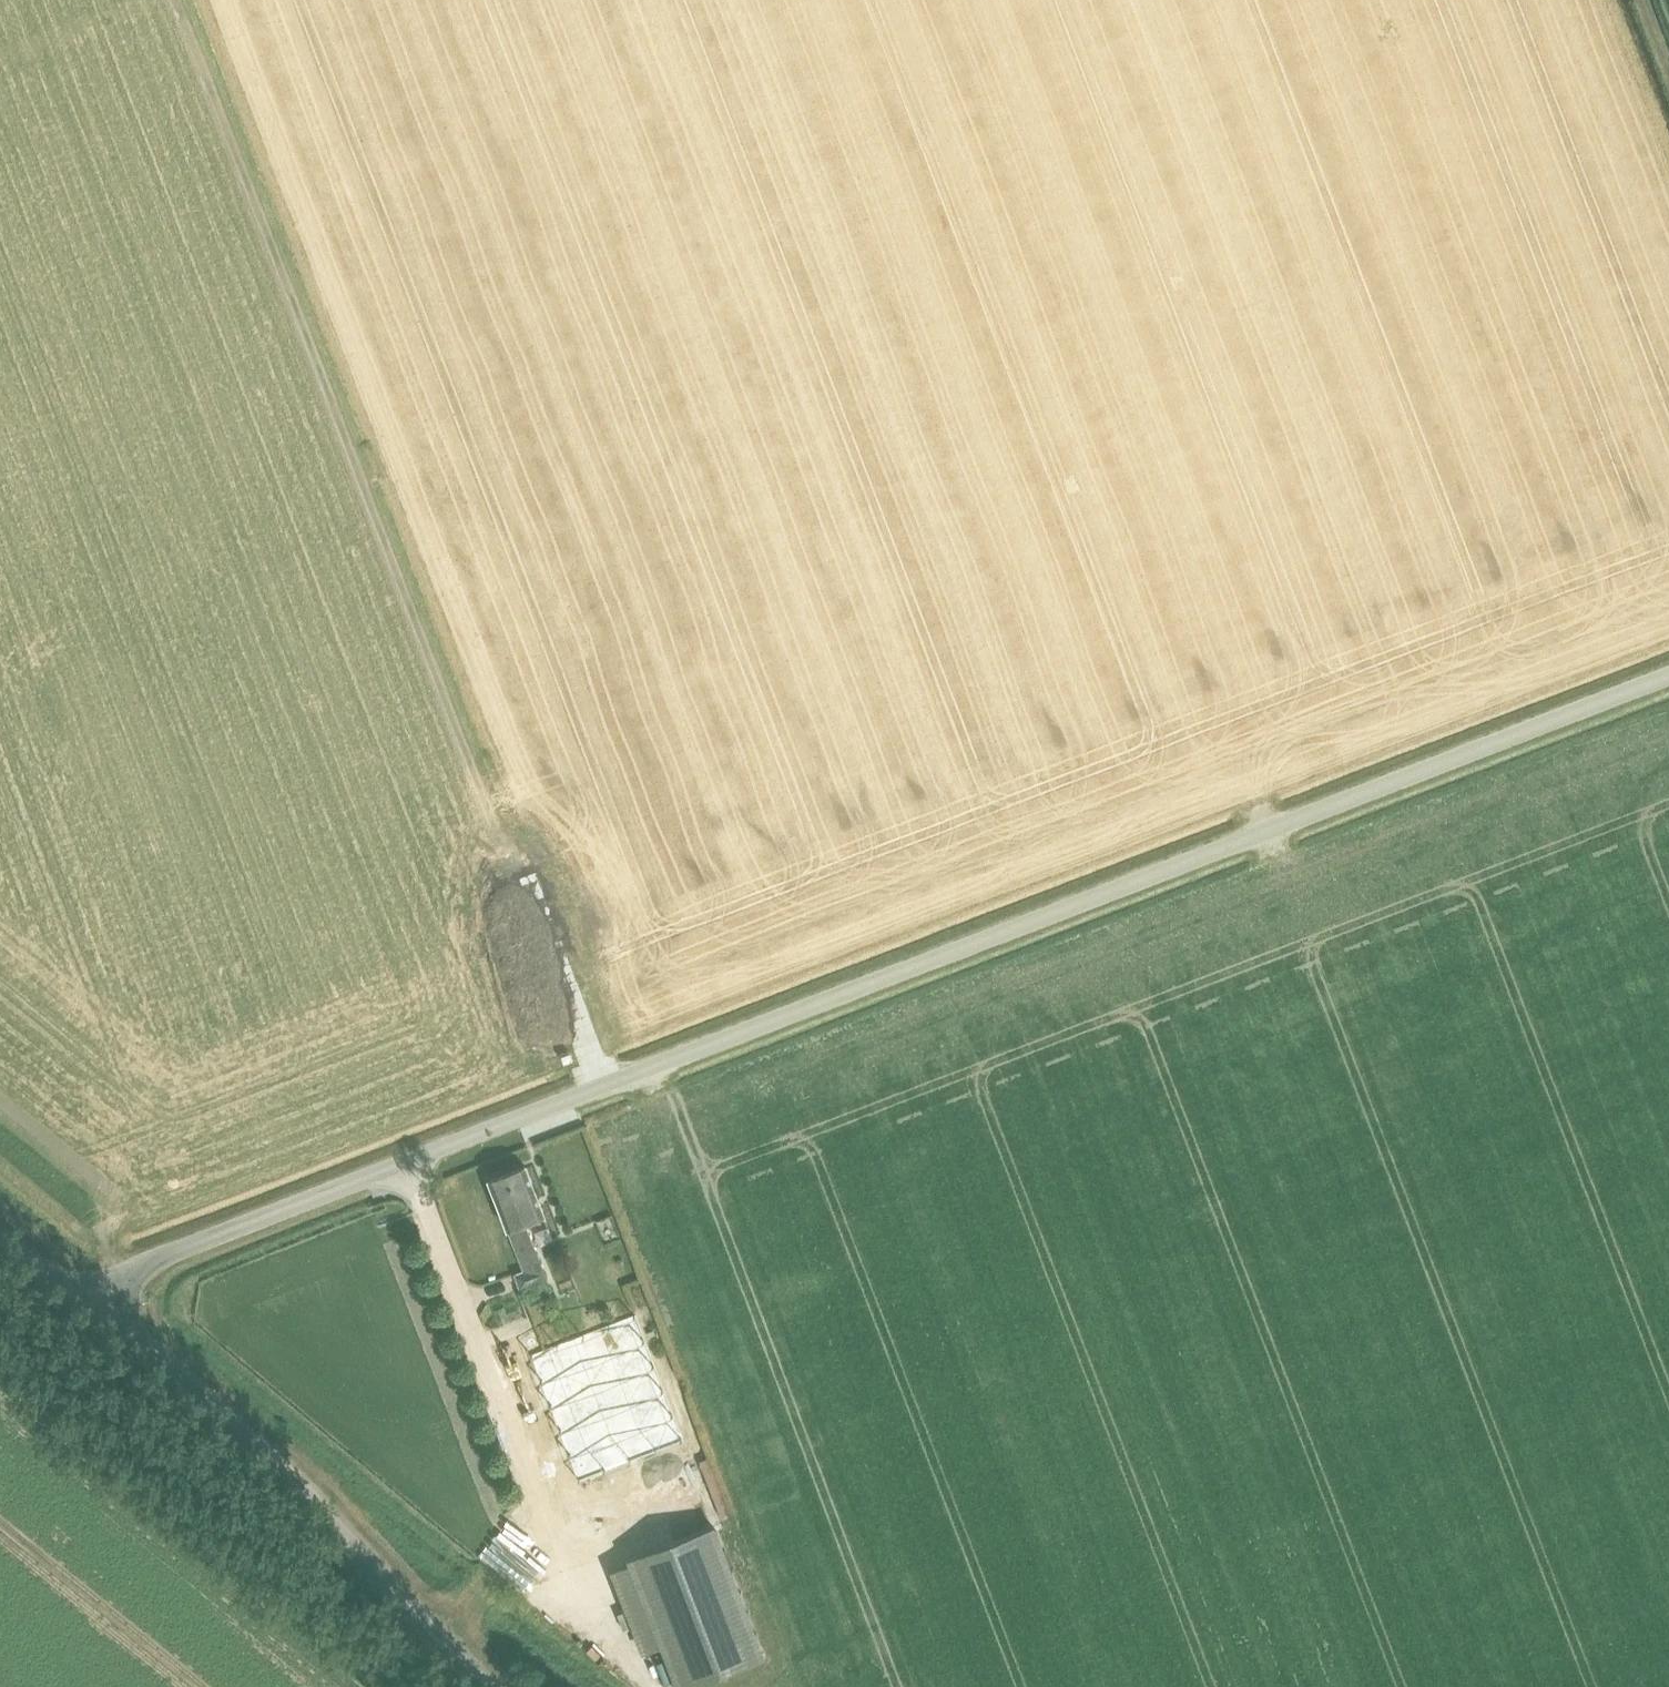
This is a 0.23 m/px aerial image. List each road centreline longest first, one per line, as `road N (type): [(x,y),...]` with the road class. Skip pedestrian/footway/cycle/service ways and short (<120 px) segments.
road 1 (unclassified): [(90,1302),(118,1277),(1668,677)]
road 2 (tertiary): [(485,1686),(90,1302)]

